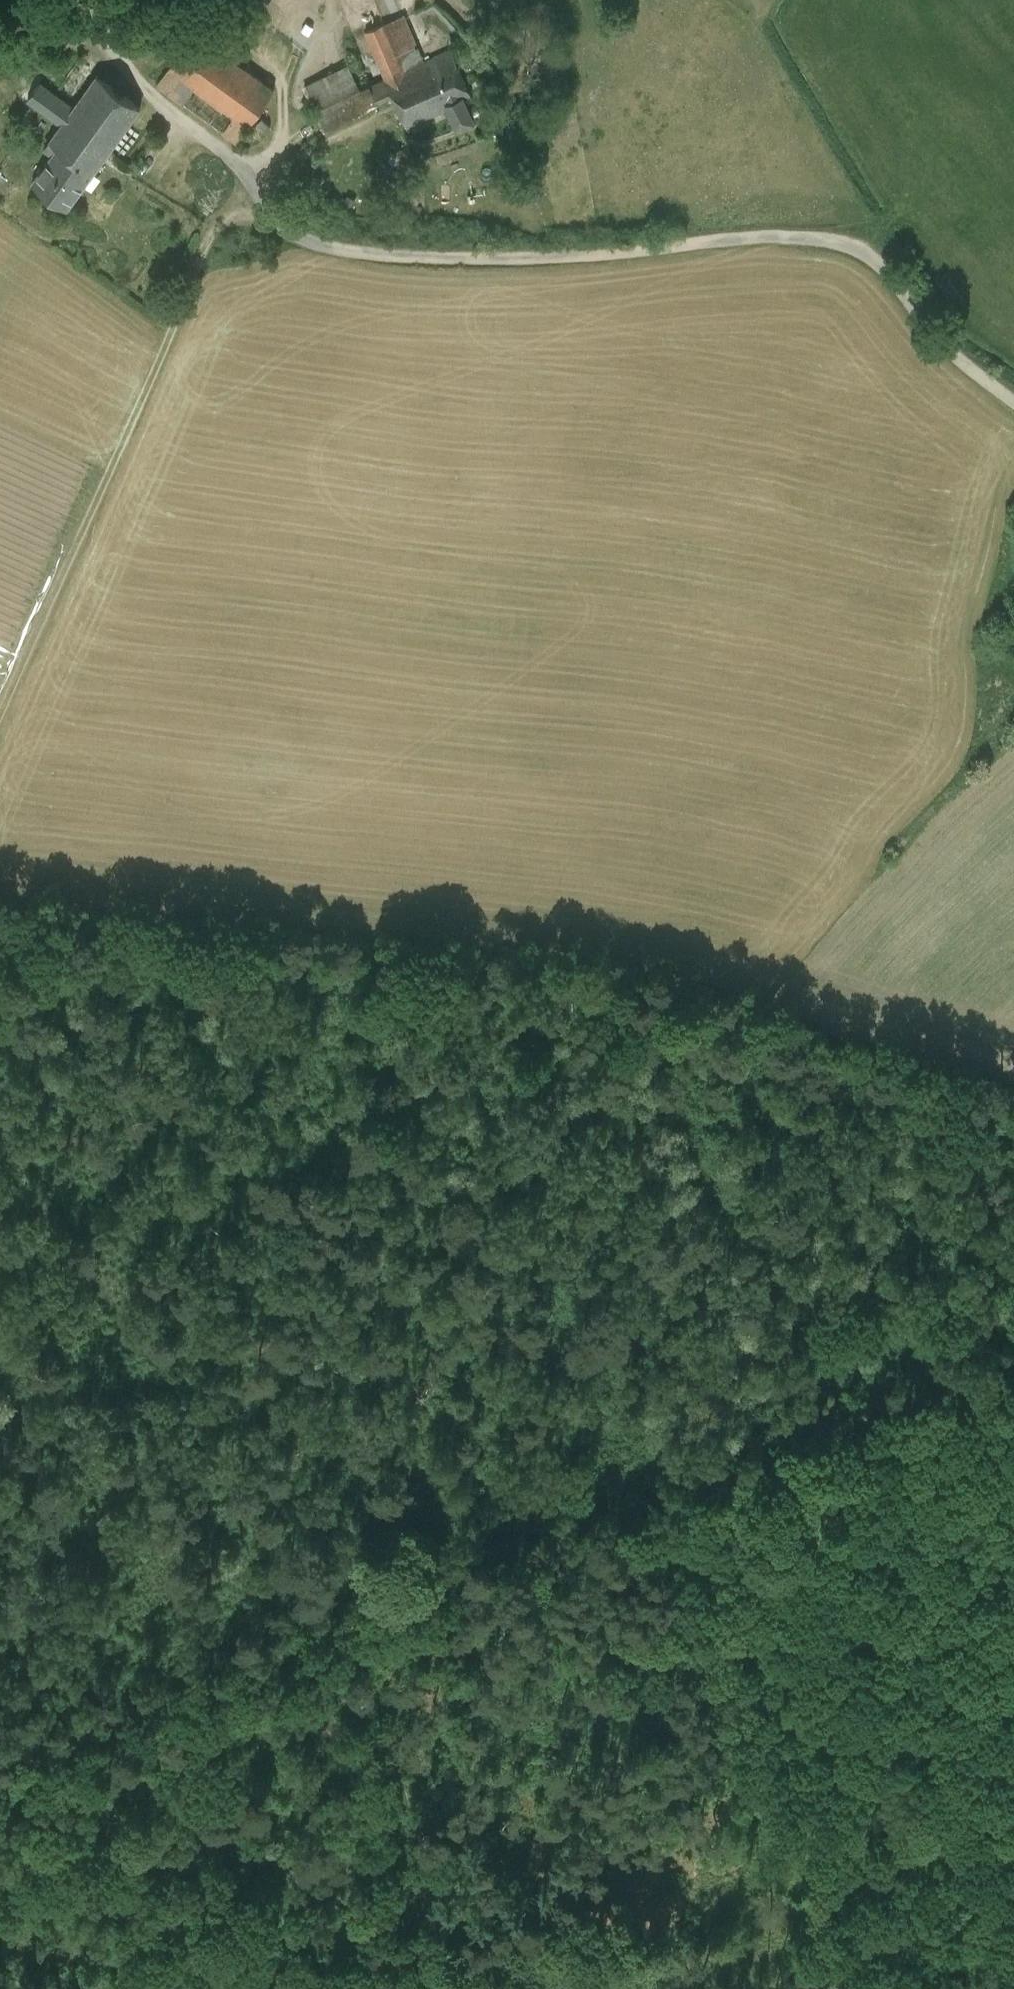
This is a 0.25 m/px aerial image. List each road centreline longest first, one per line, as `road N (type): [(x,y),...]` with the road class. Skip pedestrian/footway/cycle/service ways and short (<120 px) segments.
road 1 (track): [(1013,392),(984,372),(859,242),(442,261),(305,235),(277,221),(243,175),(279,142),(279,81),(261,69)]
road 2 (track): [(0,710),(203,242),(243,175),(143,93),(77,0)]
road 3 (track): [(0,1856),(310,1988)]

